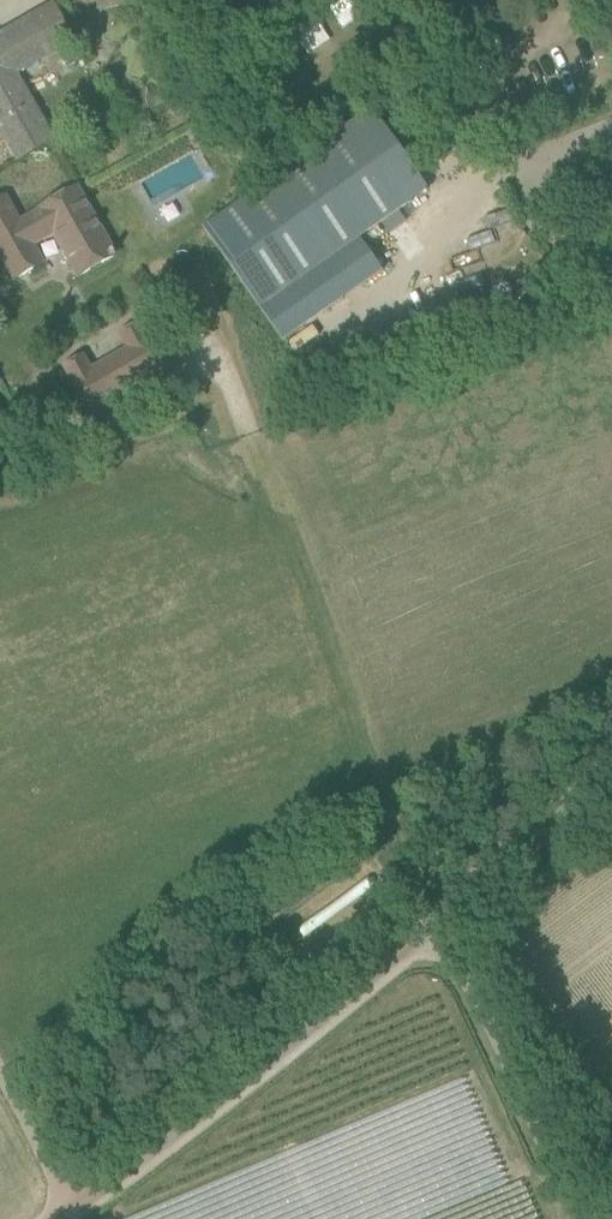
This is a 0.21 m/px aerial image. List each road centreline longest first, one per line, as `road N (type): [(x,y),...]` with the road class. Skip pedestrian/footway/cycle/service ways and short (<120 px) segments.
road 1 (unclassified): [(64,1218),(242,1086),(431,930)]
road 2 (unclassified): [(602,1218),(554,1171),(499,1045),(431,930)]
road 3 (unclassified): [(431,930),(611,768)]

